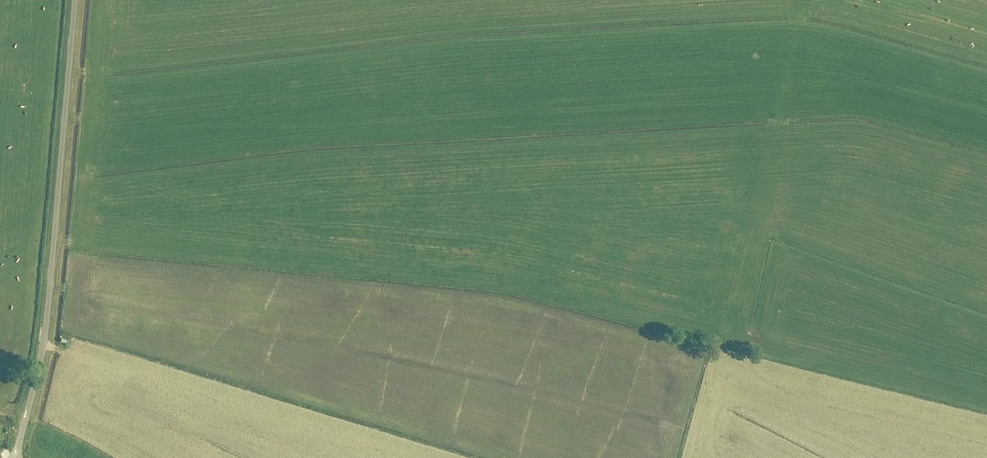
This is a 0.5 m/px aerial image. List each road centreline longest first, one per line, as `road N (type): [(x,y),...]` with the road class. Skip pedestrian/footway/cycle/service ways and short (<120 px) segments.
road 1 (unclassified): [(15,457),(45,335),(75,0)]

